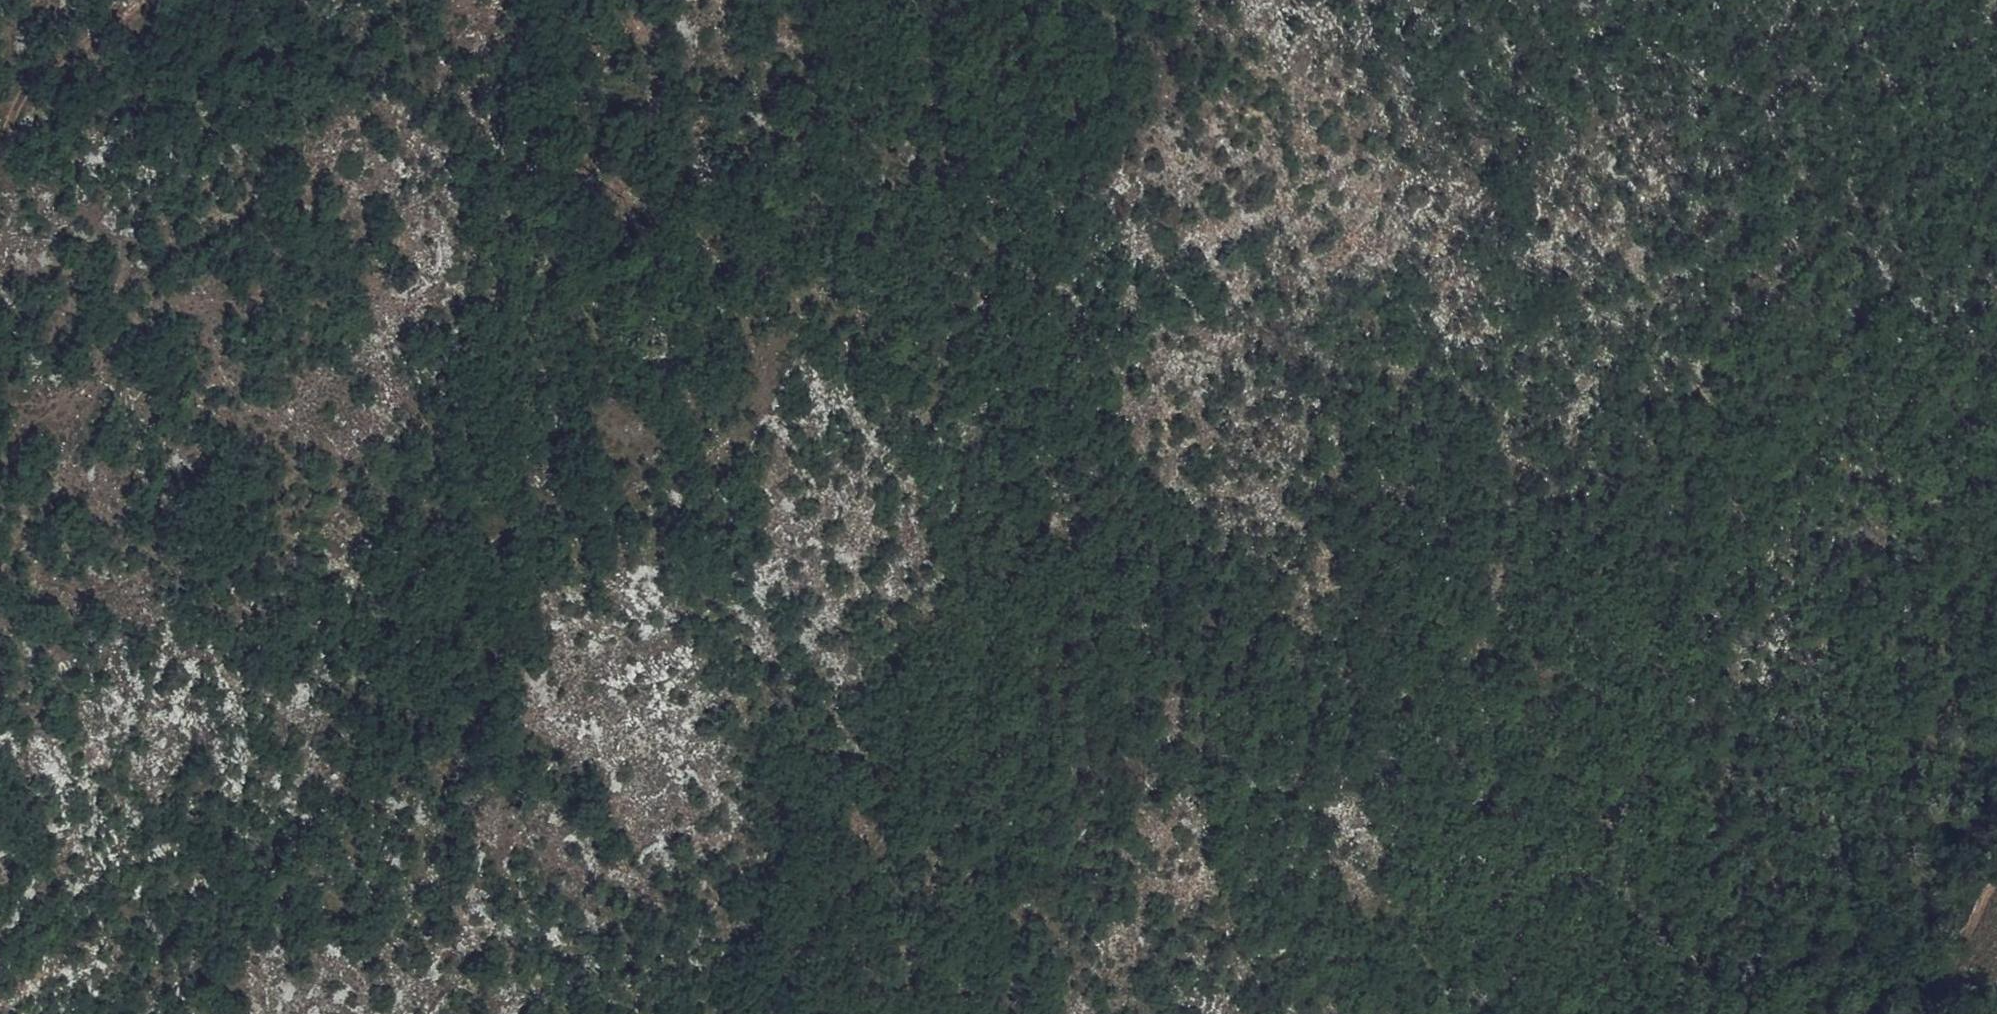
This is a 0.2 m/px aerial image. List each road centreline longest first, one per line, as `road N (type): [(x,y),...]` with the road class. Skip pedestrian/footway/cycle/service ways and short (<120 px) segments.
road 1 (track): [(0,144),(54,80),(151,0)]

